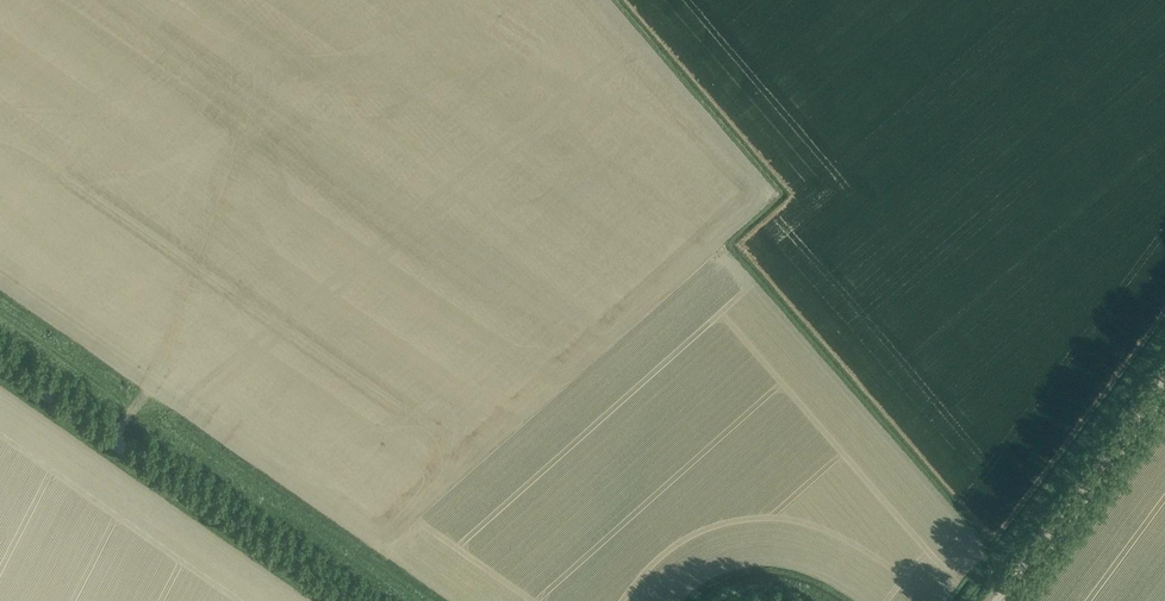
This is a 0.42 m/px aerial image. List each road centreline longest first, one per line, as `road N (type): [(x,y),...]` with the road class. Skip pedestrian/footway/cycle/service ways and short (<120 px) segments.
road 1 (unclassified): [(329,600),(0,367)]
road 2 (unclassified): [(992,600),(1164,377)]

